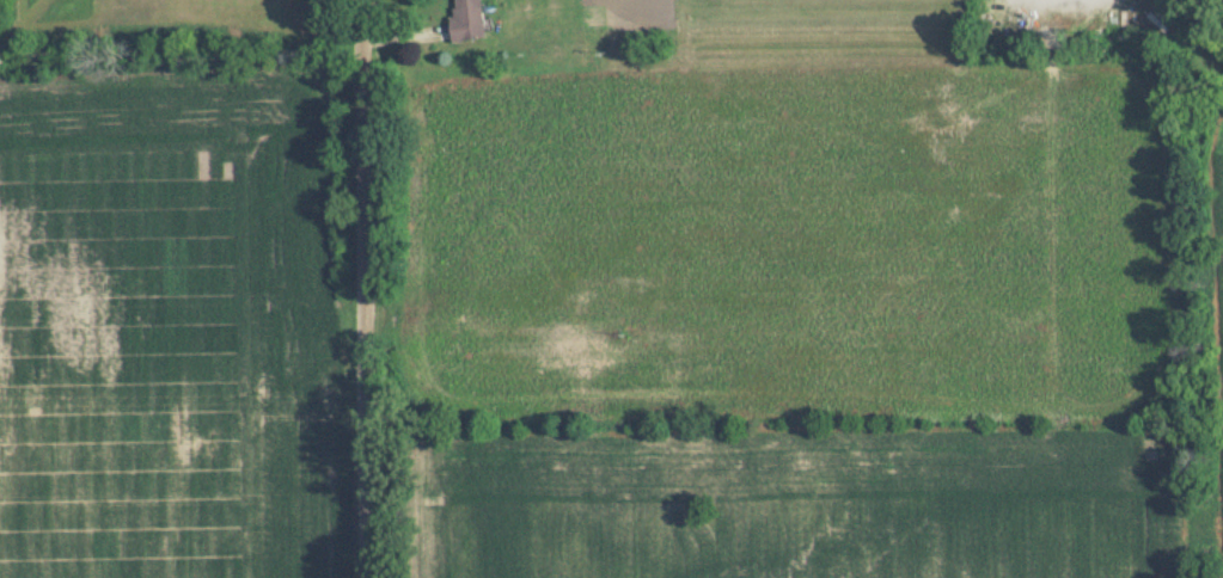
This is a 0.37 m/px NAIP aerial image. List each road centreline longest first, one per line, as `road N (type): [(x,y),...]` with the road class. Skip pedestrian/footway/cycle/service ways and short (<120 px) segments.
road 1 (residential): [(359,577),(353,0)]

